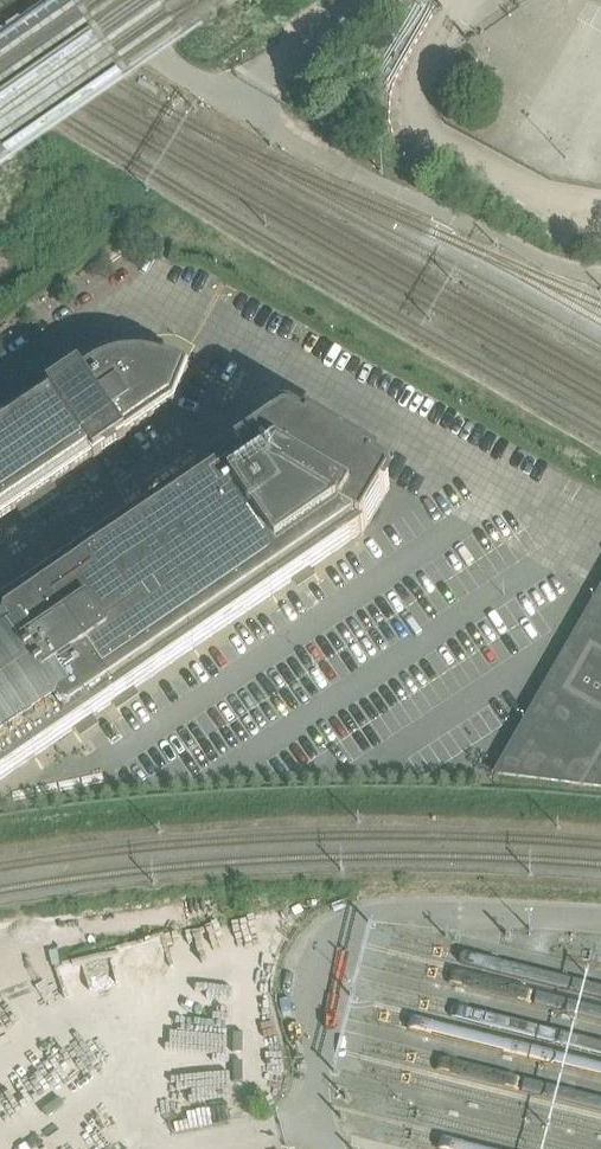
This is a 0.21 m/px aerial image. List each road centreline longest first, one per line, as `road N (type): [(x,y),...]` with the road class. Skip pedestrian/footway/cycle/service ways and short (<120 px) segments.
road 1 (unclassified): [(252,81),(366,0)]

